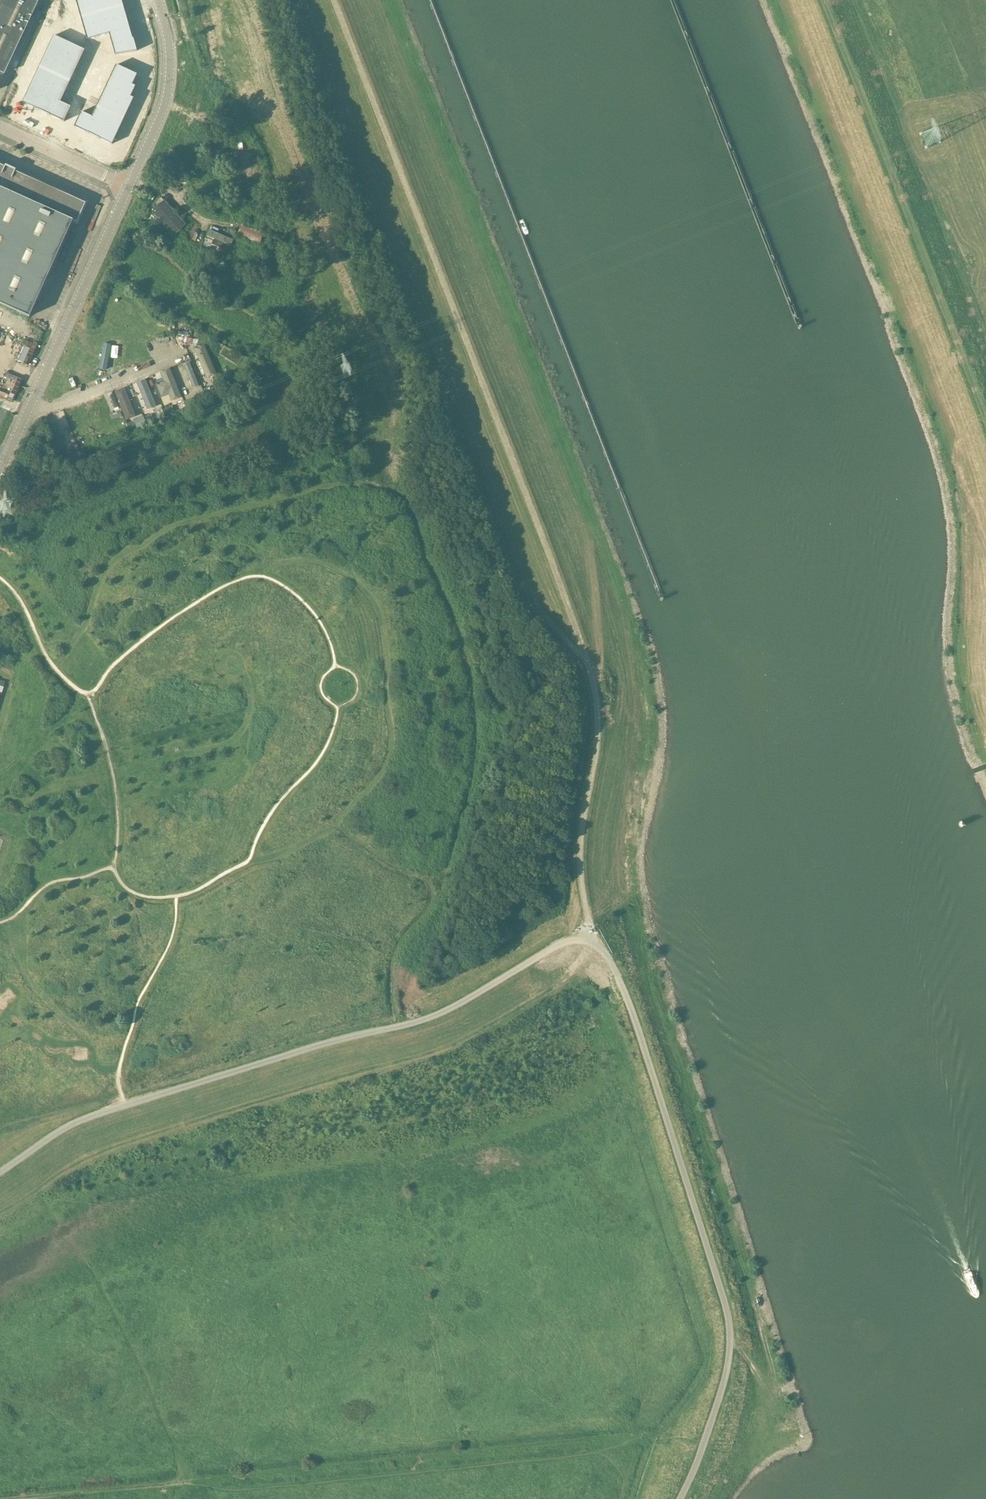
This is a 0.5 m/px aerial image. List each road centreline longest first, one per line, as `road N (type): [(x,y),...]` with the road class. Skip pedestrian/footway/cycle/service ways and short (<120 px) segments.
road 1 (unclassified): [(0,1172),(75,1122),(446,1012),(563,944),(590,946),(611,965),(629,1005),(730,1330),(723,1386),(679,1498)]
road 2 (unclassified): [(30,409),(130,186)]
road 3 (unclassified): [(130,186),(170,83),(159,0)]
road 4 (residential): [(30,409),(67,404),(179,357)]
road 5 (unclassified): [(130,186),(0,126)]

